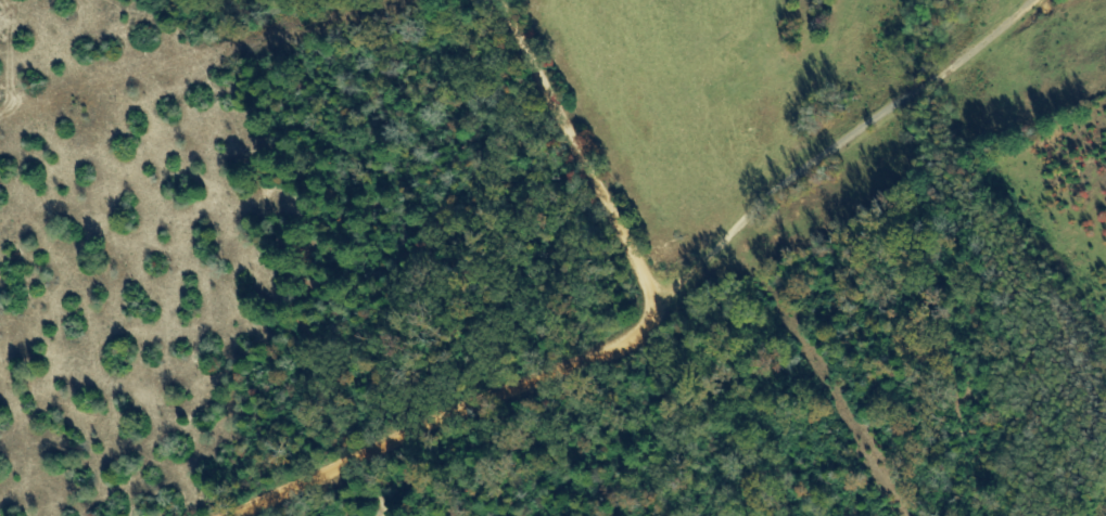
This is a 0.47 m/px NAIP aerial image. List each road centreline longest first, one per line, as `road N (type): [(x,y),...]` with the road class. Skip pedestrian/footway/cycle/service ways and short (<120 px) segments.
road 1 (track): [(649,299),(777,188),(1031,0)]
road 2 (residential): [(239,515),(390,438),(633,335),(649,299)]
road 3 (residential): [(649,299),(496,0)]

